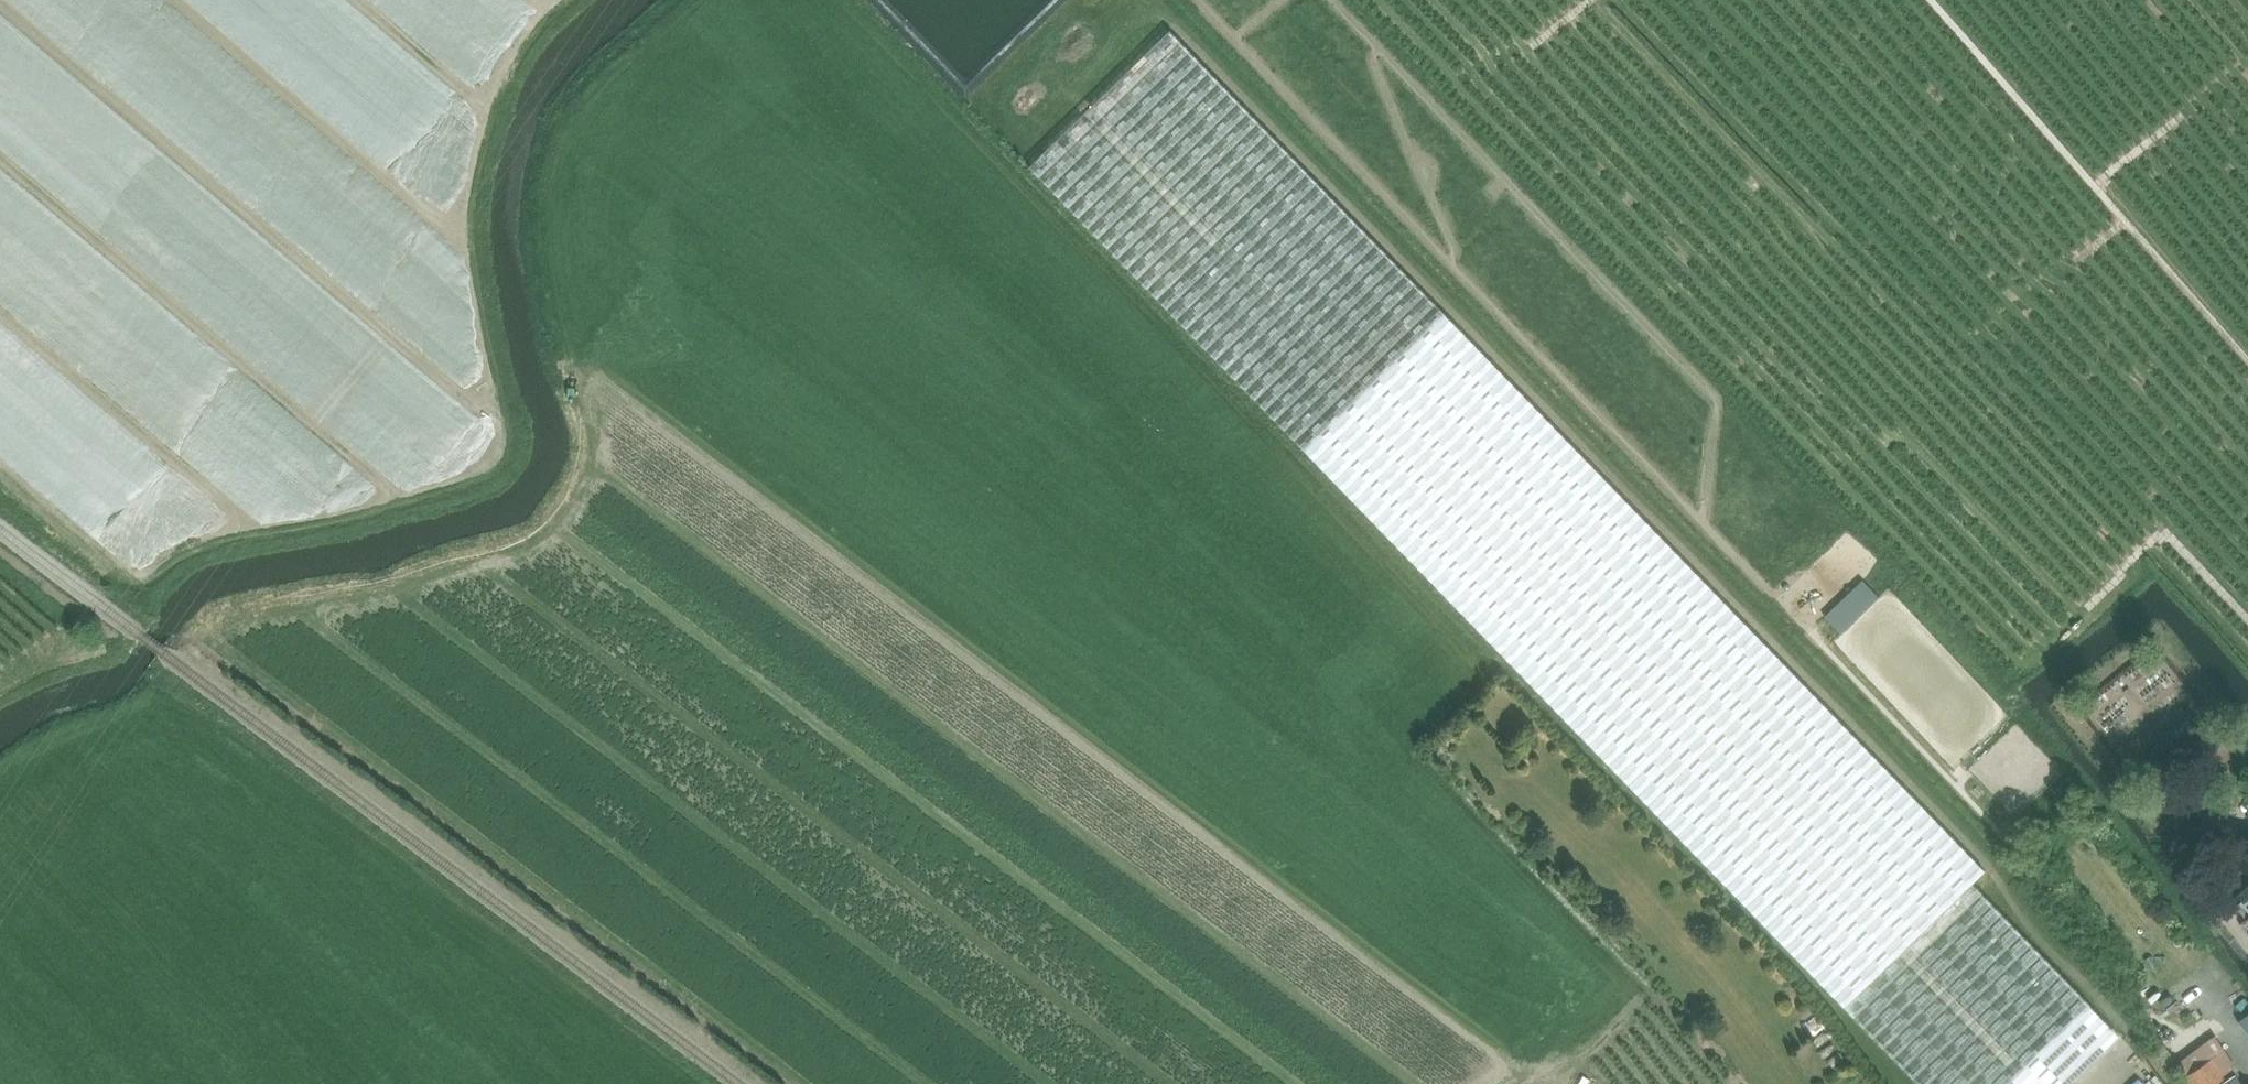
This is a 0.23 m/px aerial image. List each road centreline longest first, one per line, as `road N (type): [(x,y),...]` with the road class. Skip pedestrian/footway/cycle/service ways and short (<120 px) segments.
road 1 (track): [(2247,361),(1931,0)]

